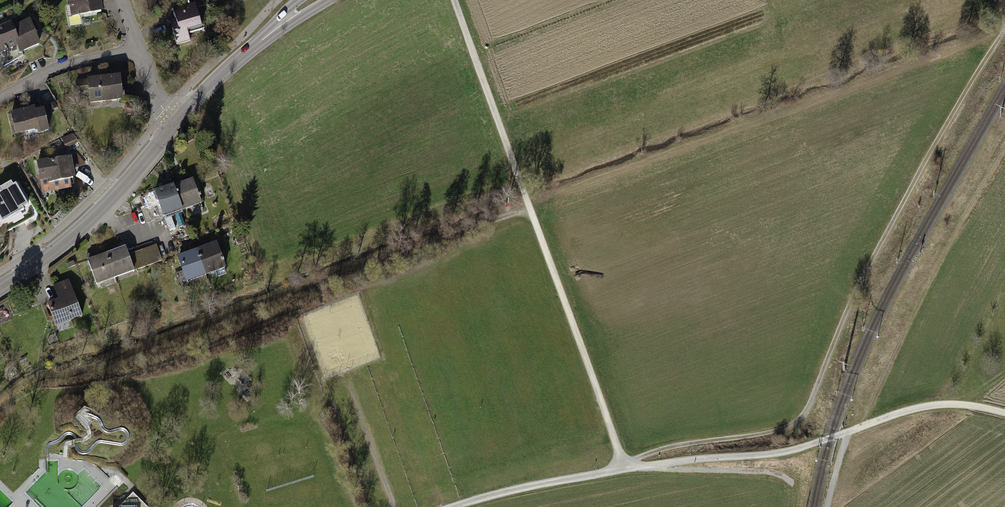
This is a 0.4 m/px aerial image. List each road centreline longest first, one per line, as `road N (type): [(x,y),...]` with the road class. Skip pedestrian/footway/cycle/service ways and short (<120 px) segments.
road 1 (track): [(622,468),(650,453),(774,432),(799,419),(874,253),(1004,24)]
road 2 (track): [(530,206),(297,304),(96,369),(39,377),(0,404)]
road 3 (track): [(455,0),(622,468)]
road 4 (track): [(860,428),(1004,149)]
road 5 (secondary): [(175,125),(70,239),(0,289)]
road 6 (track): [(622,468),(761,456),(849,432)]
road 7 (track): [(849,432),(938,404),(1004,414)]
road 8 (residential): [(140,49),(69,66),(0,97)]
road 9 (secondary): [(269,34),(175,125)]

